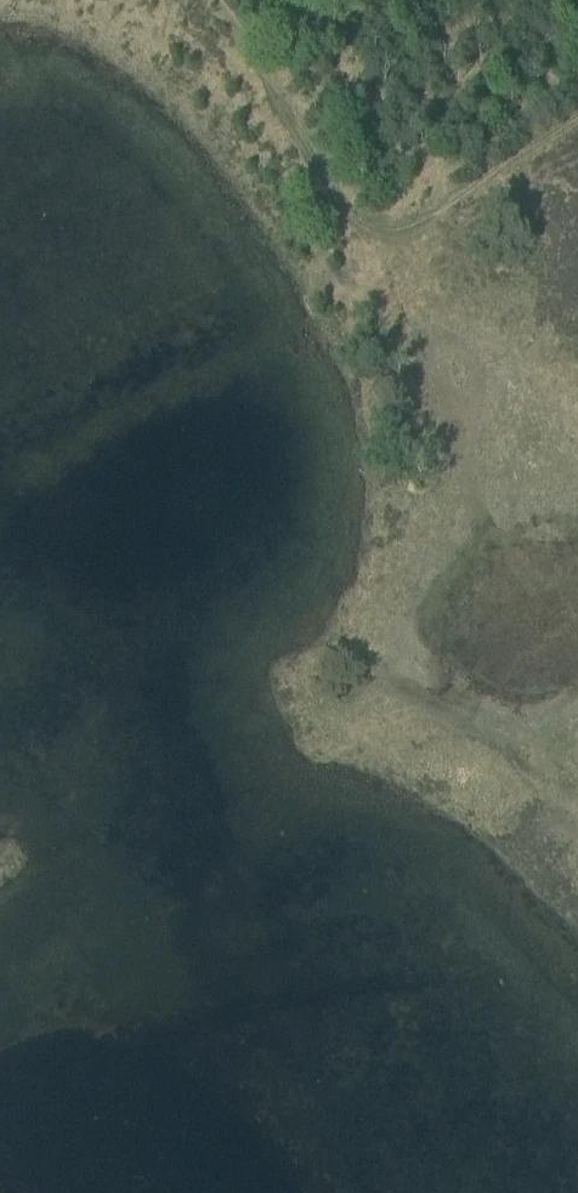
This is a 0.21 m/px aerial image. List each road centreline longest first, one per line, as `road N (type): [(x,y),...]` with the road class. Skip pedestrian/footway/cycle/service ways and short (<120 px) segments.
road 1 (track): [(577,117),(437,213),(389,227),(365,221),(211,0)]

